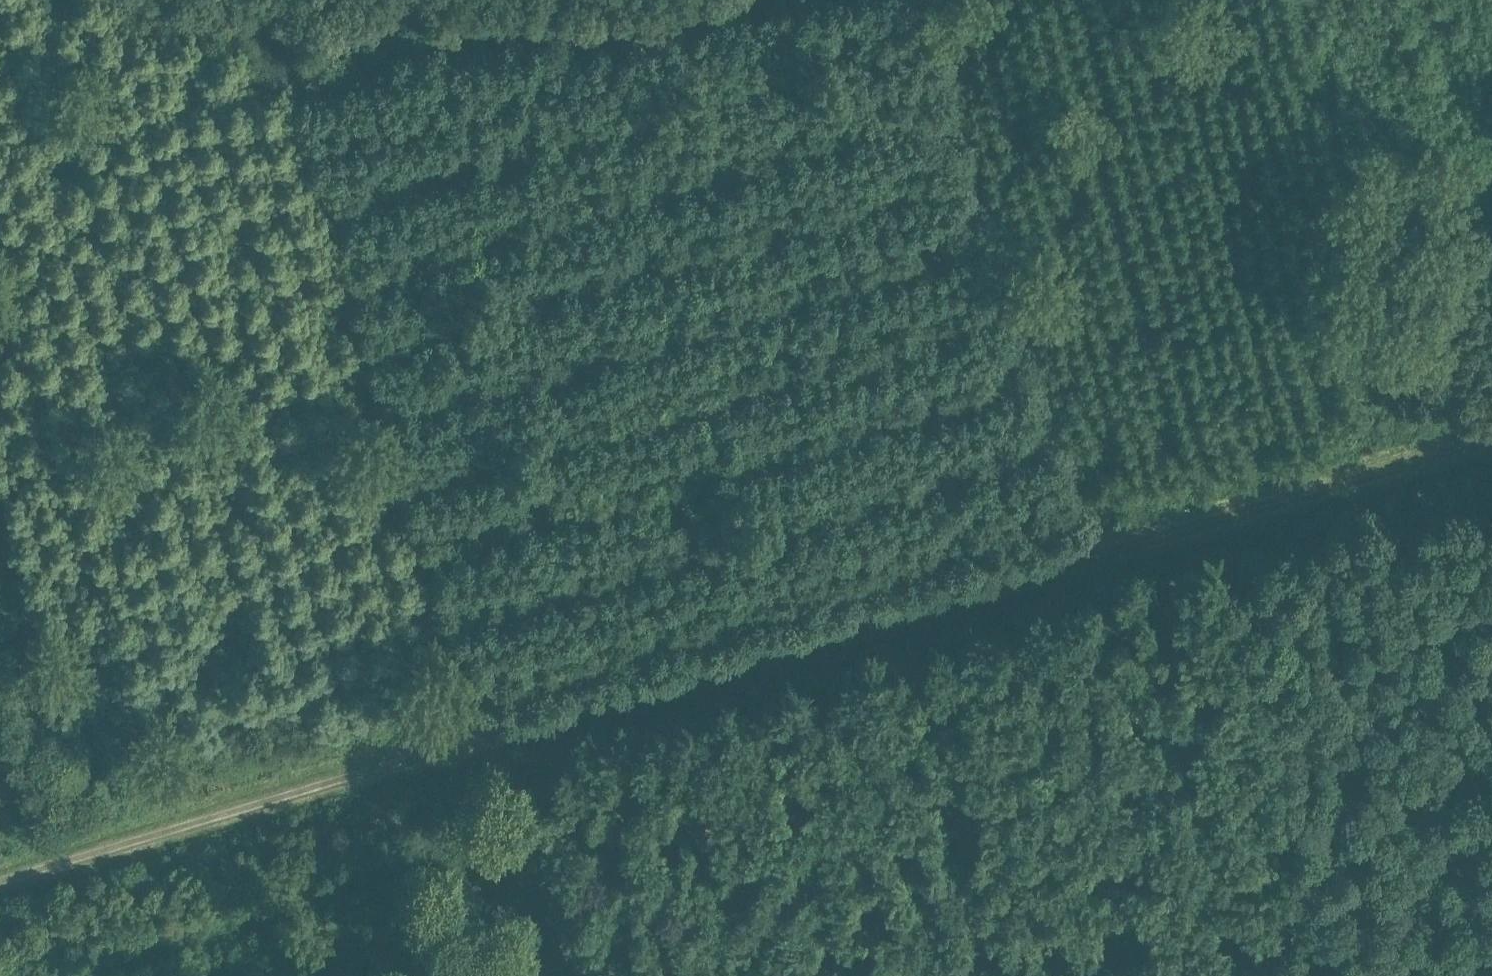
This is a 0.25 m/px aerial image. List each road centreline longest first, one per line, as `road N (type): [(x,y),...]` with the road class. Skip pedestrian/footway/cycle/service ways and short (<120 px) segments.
road 1 (track): [(1491,441),(0,879)]

